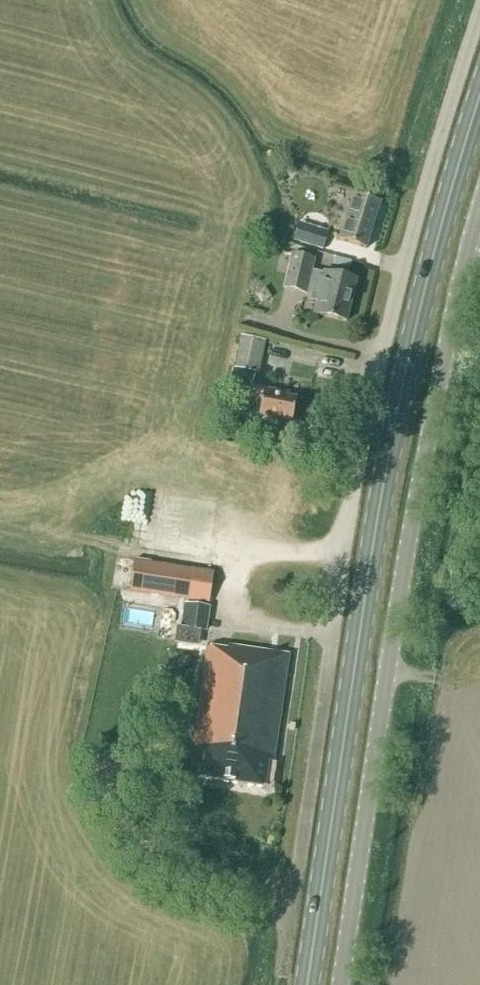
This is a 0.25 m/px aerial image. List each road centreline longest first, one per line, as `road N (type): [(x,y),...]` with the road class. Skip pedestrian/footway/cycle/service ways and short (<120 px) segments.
road 1 (unclassified): [(479,14),(378,374),(284,967)]
road 2 (primary): [(308,984),(377,523),(417,316),(479,99)]
road 3 (unclassified): [(341,984),(409,531),(479,205)]

